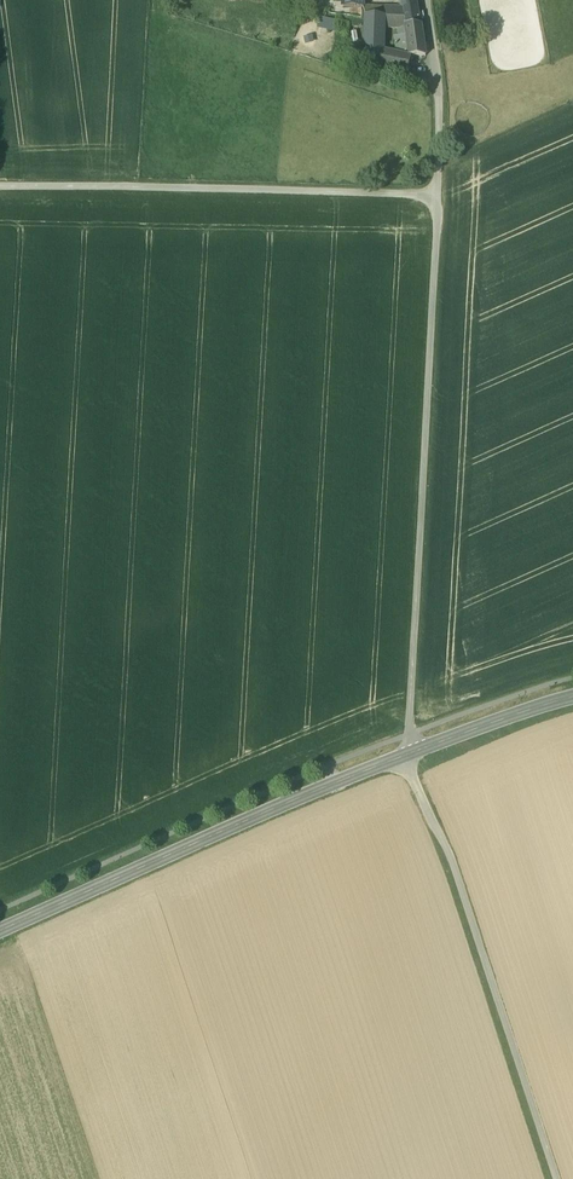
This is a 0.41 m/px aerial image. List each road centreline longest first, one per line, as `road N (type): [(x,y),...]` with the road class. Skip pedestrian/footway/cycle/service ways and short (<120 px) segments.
road 1 (unclassified): [(410,753),(438,194)]
road 2 (track): [(555,1178),(449,855),(403,756)]
road 3 (tertiary): [(410,753),(0,930)]
road 4 (unclassified): [(438,194),(0,186)]
road 5 (tertiary): [(572,697),(410,753)]
road 6 (unclassified): [(438,194),(436,72)]

